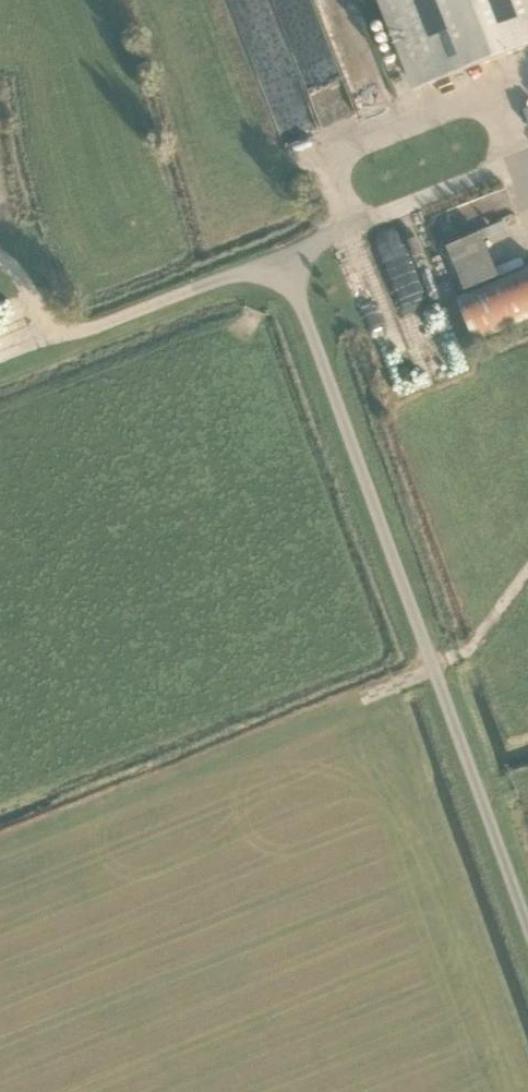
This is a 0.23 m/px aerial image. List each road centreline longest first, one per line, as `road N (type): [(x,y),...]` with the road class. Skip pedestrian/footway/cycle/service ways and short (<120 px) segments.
road 1 (unclassified): [(527,905),(285,263),(81,340)]
road 2 (track): [(435,673),(0,849)]

